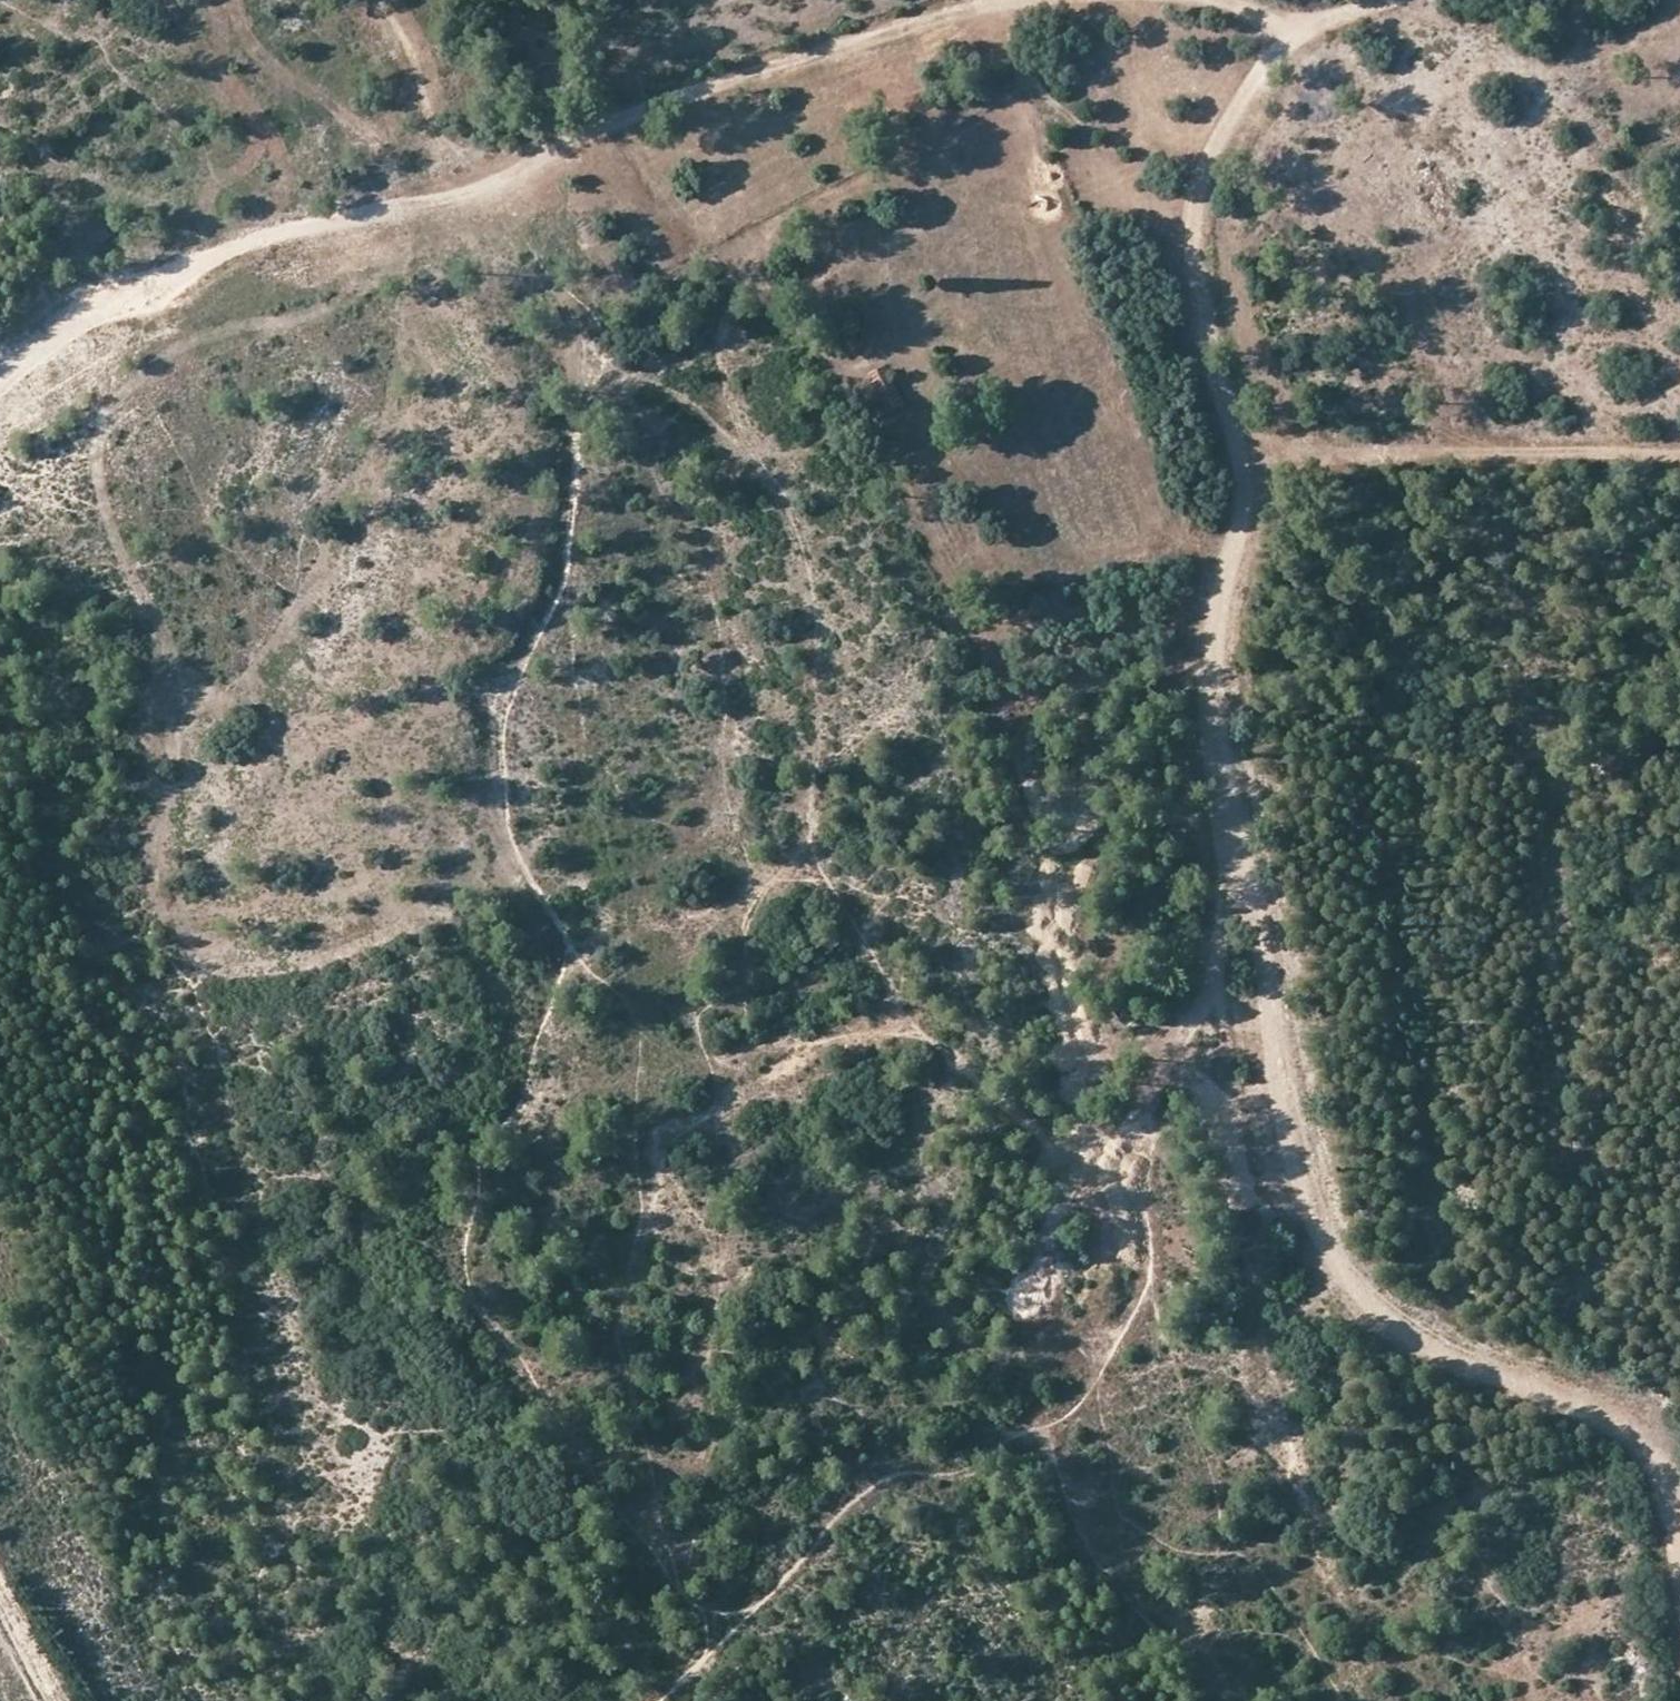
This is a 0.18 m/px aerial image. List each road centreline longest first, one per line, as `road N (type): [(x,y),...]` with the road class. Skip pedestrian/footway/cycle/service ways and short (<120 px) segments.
road 1 (track): [(1679,1523),(1672,1481),(1643,1433),(1588,1399),(1458,1359),(1415,1336),(1375,1305),(1314,1219),(1224,790),(1216,653),(1244,497),(1187,251),(1208,164),(1293,25)]
road 2 (track): [(0,380),(98,307),(208,260),(304,227),(493,195),(607,124),(982,0)]
road 3 (track): [(1679,458),(1323,458),(1233,434)]
road 4 (track): [(1214,0),(1293,25),(1355,19),(1395,0)]

